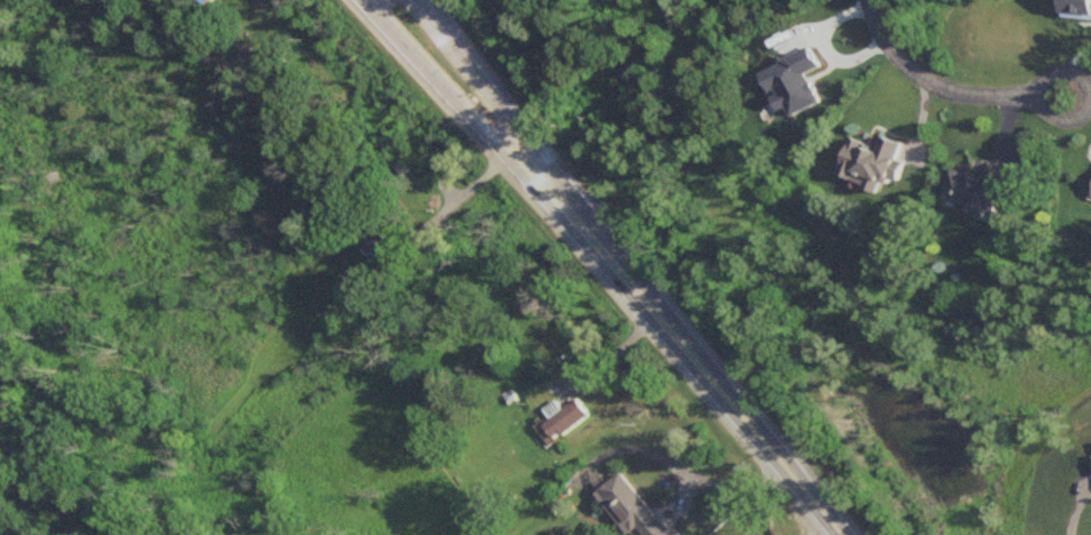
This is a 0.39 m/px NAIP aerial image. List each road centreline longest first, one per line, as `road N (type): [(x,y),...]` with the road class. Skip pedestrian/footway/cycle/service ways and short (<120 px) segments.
road 1 (primary): [(364,0),(567,209)]
road 2 (primary): [(655,314),(837,534)]
road 3 (primary): [(567,209),(411,0)]
road 4 (residential): [(1039,100),(965,97),(909,77),(874,30),(864,0)]
road 5 (residential): [(1085,91),(1078,117),(1058,121),(1041,109),(1040,90),(1057,75),(1085,91)]
road 6 (primary): [(567,209),(655,314)]

